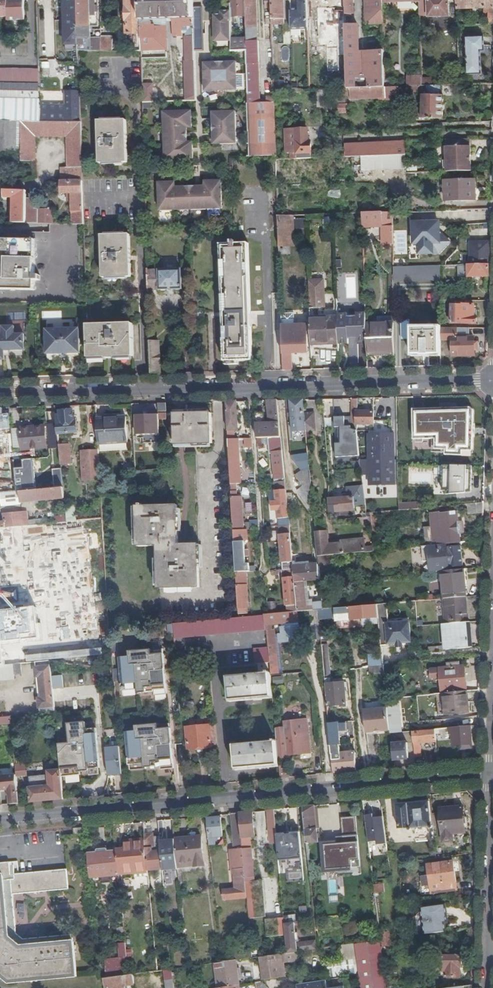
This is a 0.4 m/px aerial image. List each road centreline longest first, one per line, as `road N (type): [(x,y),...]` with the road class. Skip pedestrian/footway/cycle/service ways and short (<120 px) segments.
road 1 (residential): [(0,821),(492,775)]
road 2 (residential): [(492,382),(0,394)]
road 3 (residential): [(488,987),(492,814)]

